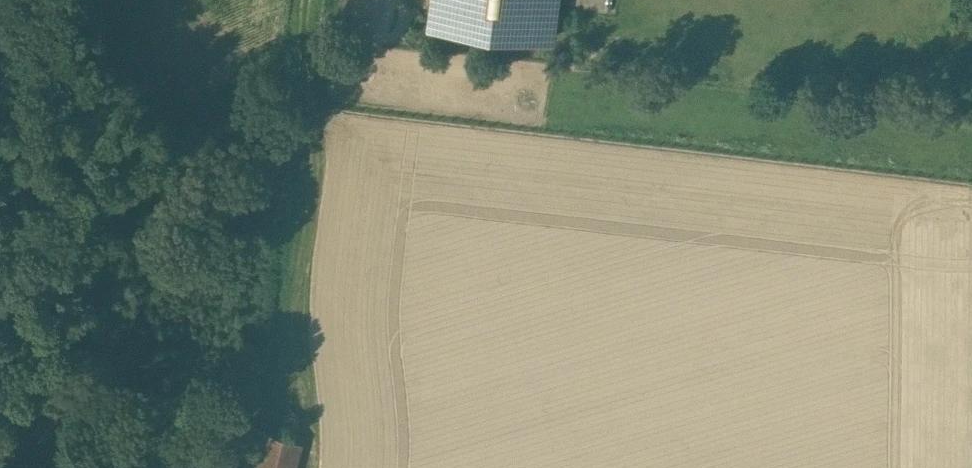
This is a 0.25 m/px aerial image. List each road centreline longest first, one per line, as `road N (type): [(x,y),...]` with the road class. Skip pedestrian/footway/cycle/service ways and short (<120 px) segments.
road 1 (track): [(311,467),(316,435),(297,349),(313,140),(302,0)]

